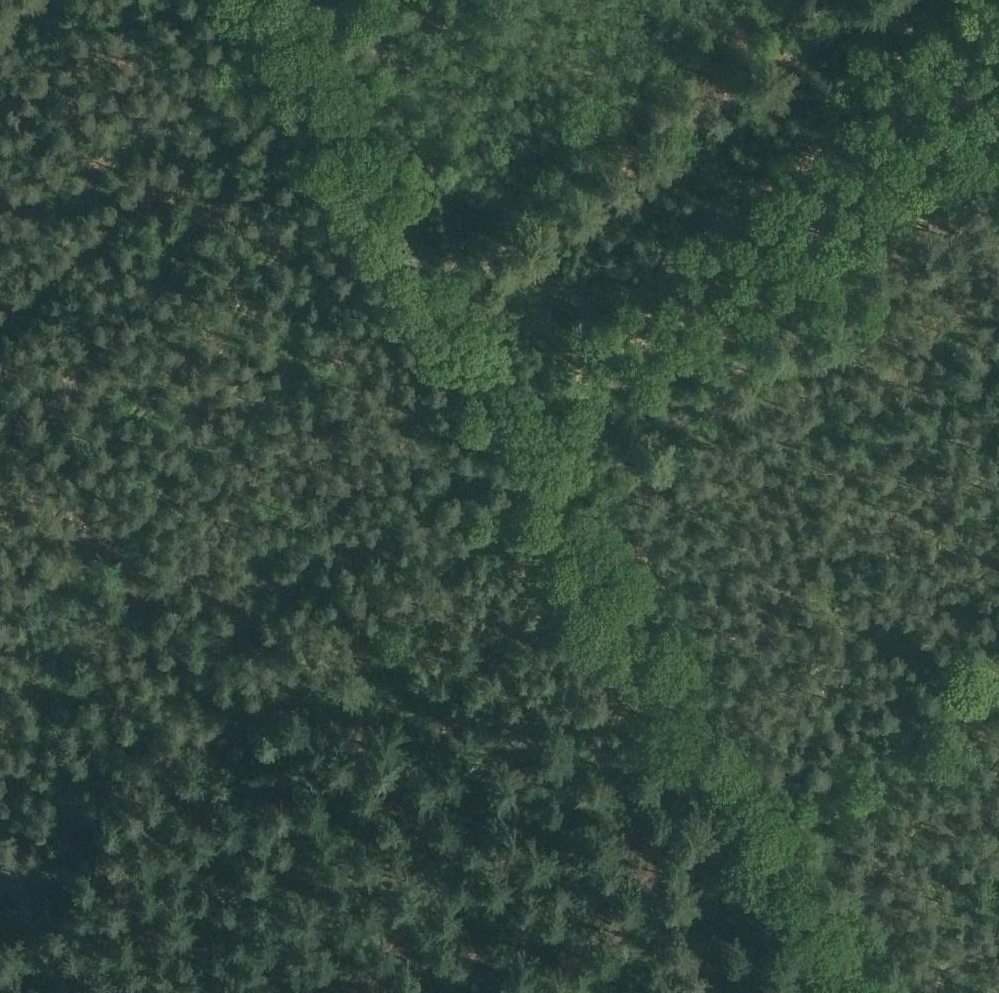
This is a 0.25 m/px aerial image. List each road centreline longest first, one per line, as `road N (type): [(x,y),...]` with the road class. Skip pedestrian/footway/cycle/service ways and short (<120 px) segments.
road 1 (track): [(553,508),(839,992)]
road 2 (track): [(285,50),(433,298)]
road 3 (track): [(433,298),(553,508)]
road 4 (track): [(0,853),(60,992)]

